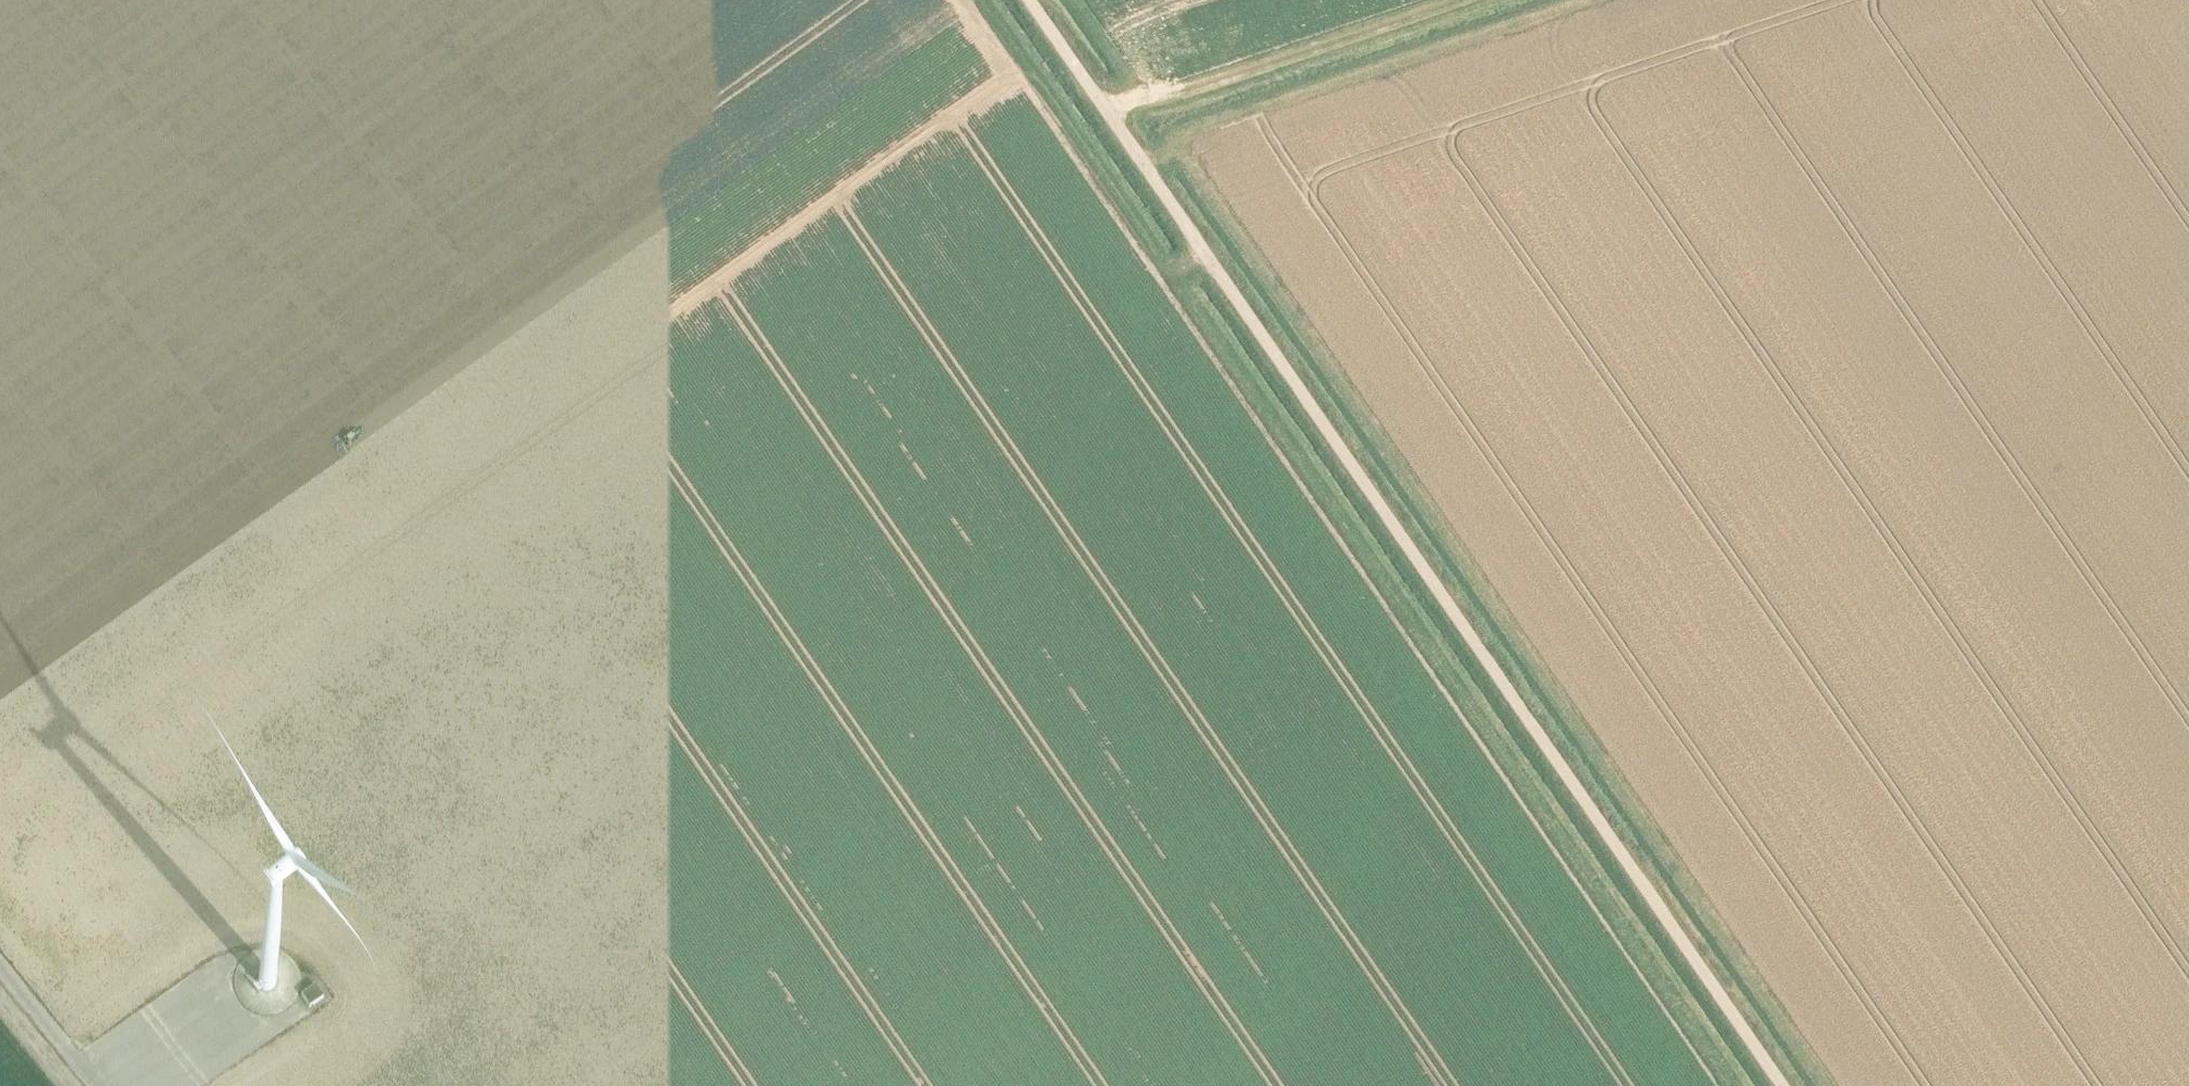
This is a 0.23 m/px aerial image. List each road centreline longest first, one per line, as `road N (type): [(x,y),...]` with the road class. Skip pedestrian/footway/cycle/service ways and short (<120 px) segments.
road 1 (unclassified): [(1782,1085),(1025,0)]

